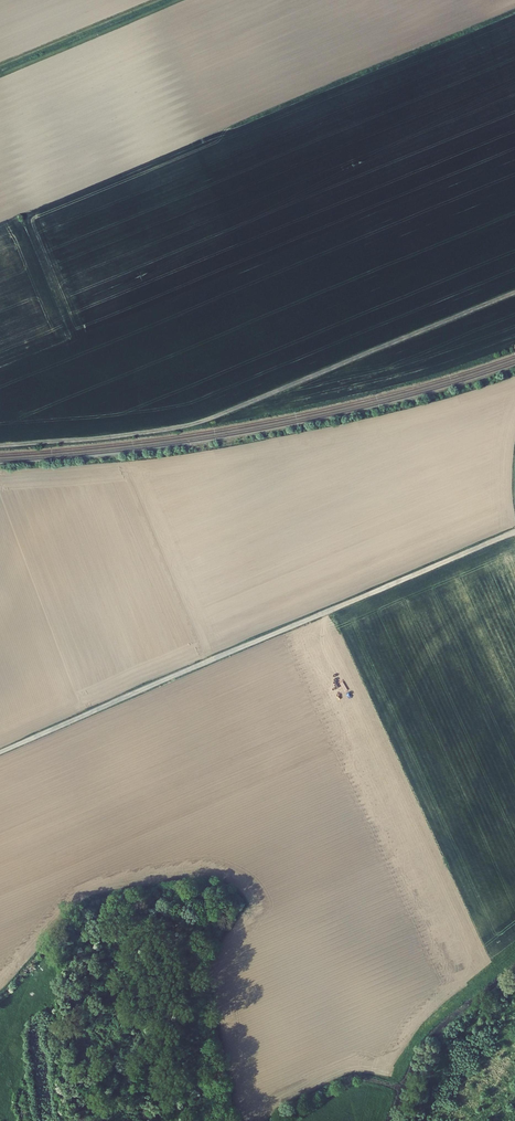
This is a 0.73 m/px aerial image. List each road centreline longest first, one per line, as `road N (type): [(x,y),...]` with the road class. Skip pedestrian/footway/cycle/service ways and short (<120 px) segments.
road 1 (track): [(0,752),(514,532)]
road 2 (track): [(0,445),(197,423),(514,292)]

